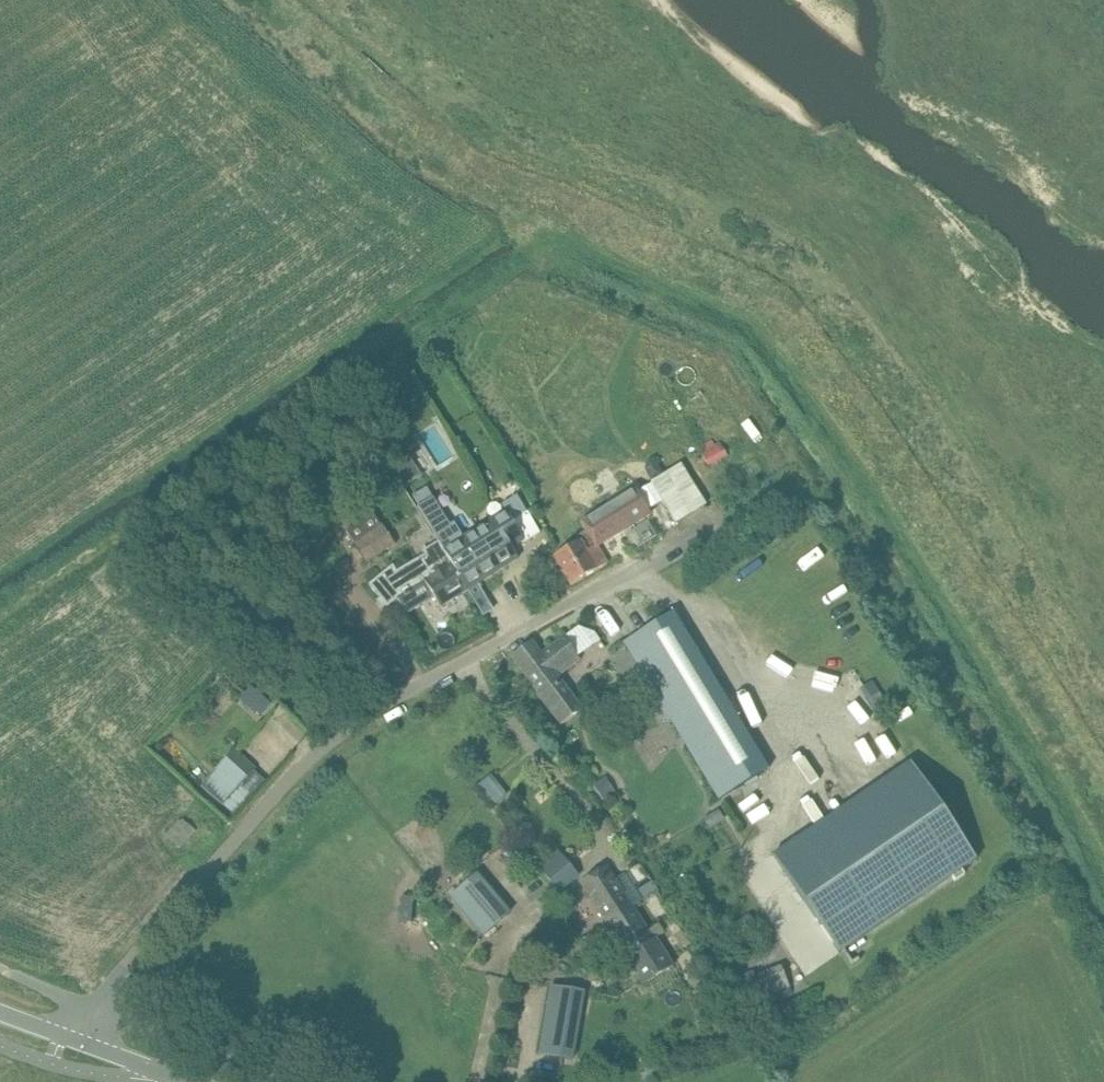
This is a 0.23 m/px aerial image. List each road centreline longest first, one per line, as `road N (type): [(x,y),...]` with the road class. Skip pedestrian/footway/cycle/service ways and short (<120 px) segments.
road 1 (residential): [(94,1009),(175,905),(319,750),(371,710),(714,524)]
road 2 (track): [(0,613),(448,315)]
road 3 (residential): [(299,1081),(94,1009)]
road 4 (unclassified): [(189,1081),(62,1036)]

